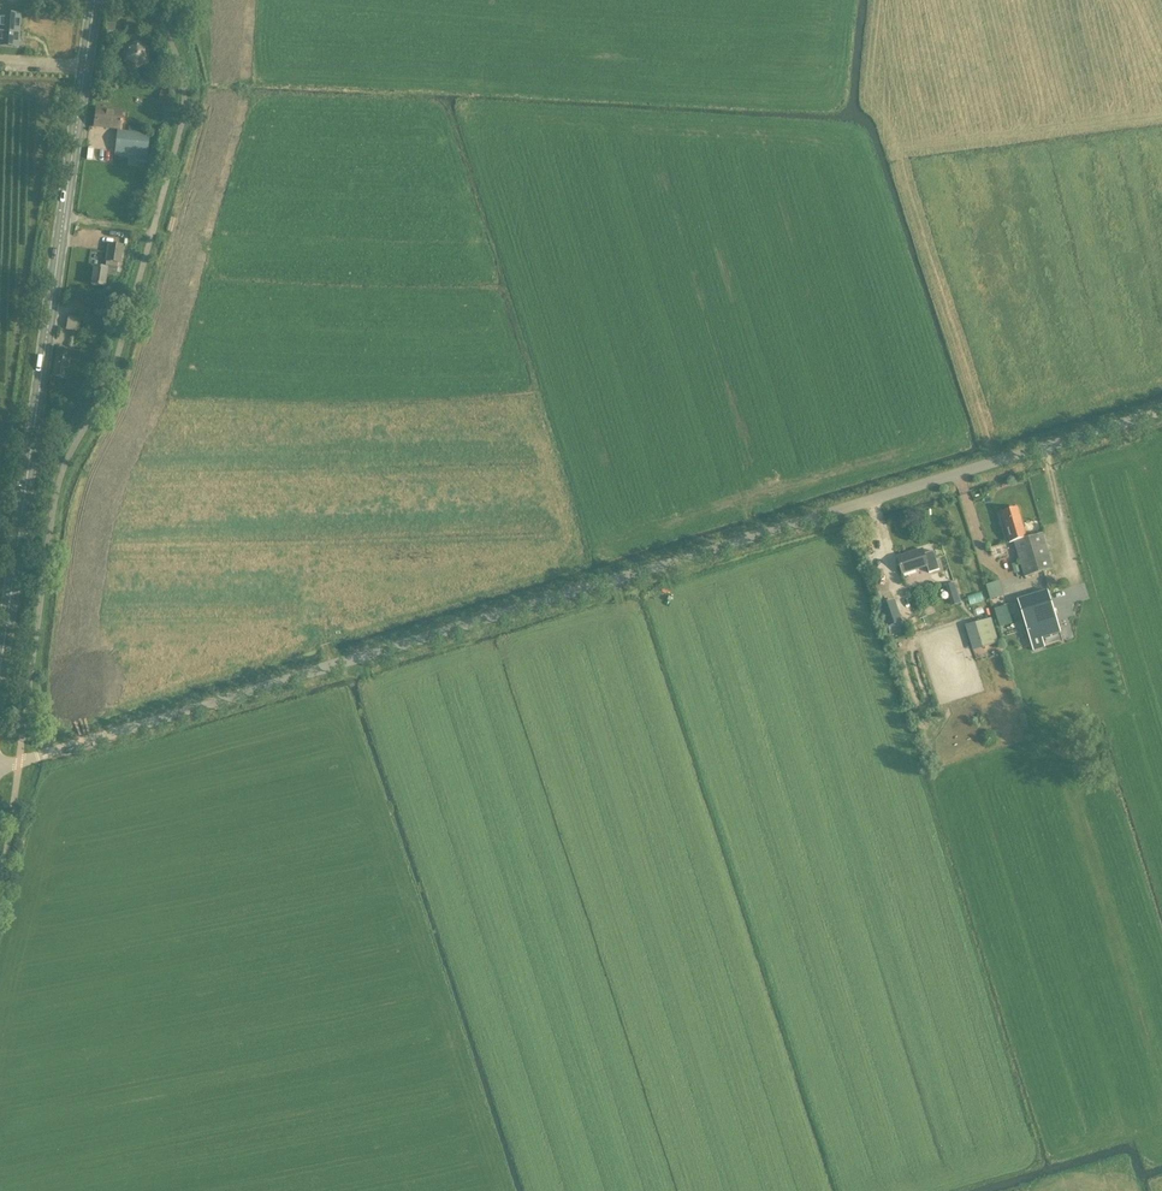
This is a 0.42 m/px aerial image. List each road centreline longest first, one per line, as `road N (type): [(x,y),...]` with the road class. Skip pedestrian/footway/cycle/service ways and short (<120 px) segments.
road 1 (unclassified): [(18,765),(225,710),(1161,421)]
road 2 (secondary): [(0,683),(92,0)]

